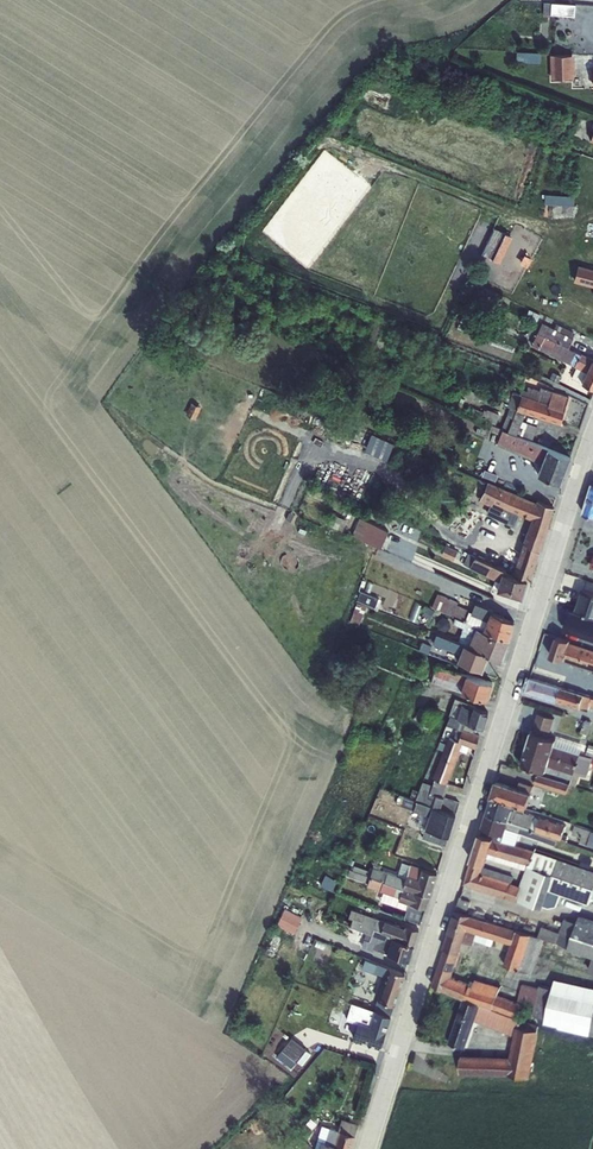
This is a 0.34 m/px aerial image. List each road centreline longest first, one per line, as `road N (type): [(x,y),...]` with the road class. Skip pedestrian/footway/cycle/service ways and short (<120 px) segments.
road 1 (residential): [(592,450),(448,872),(370,1148)]

